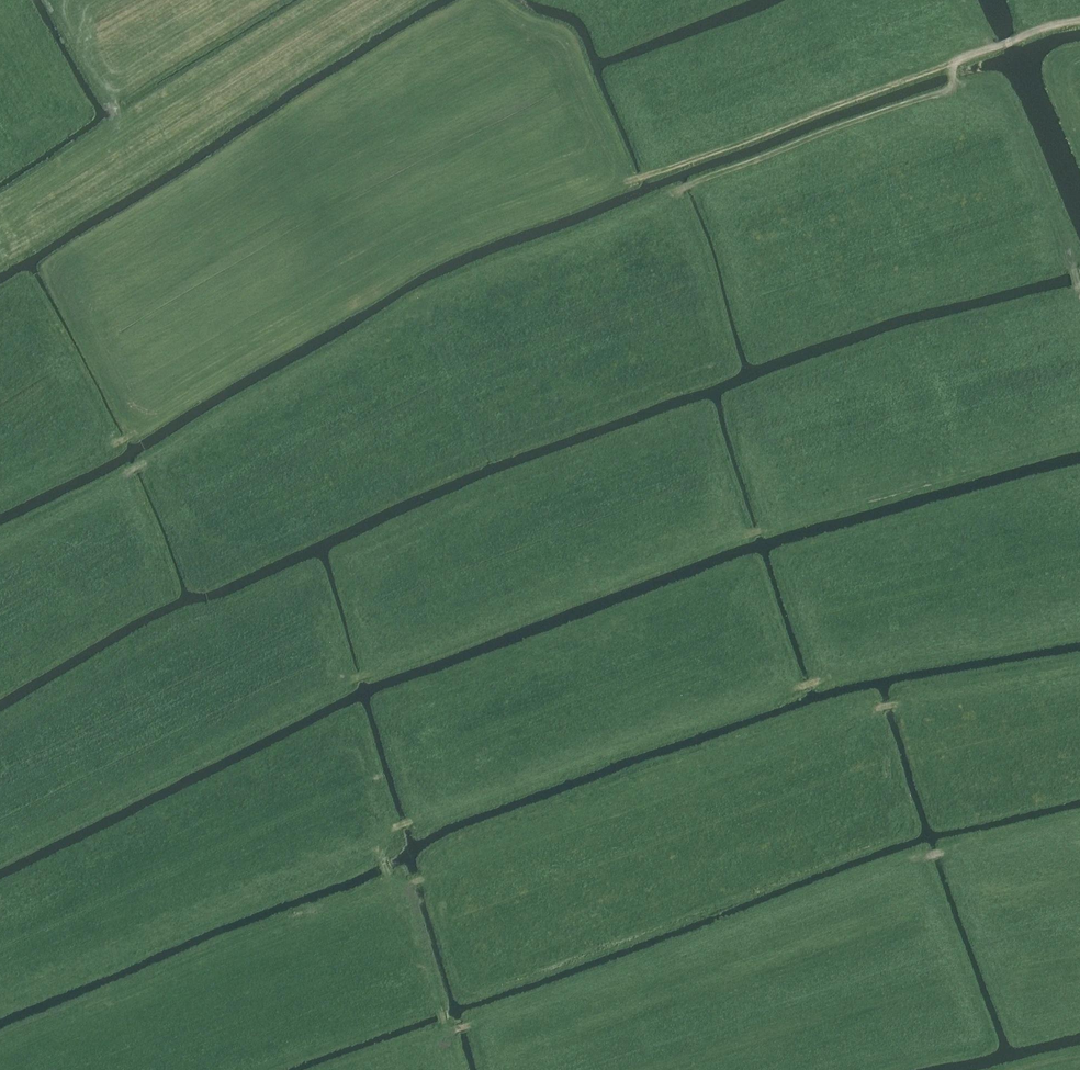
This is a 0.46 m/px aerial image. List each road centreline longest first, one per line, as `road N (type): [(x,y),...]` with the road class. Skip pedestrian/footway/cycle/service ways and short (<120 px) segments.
road 1 (track): [(957,62),(604,188)]
road 2 (track): [(954,81),(957,62),(1035,32),(1079,25)]

